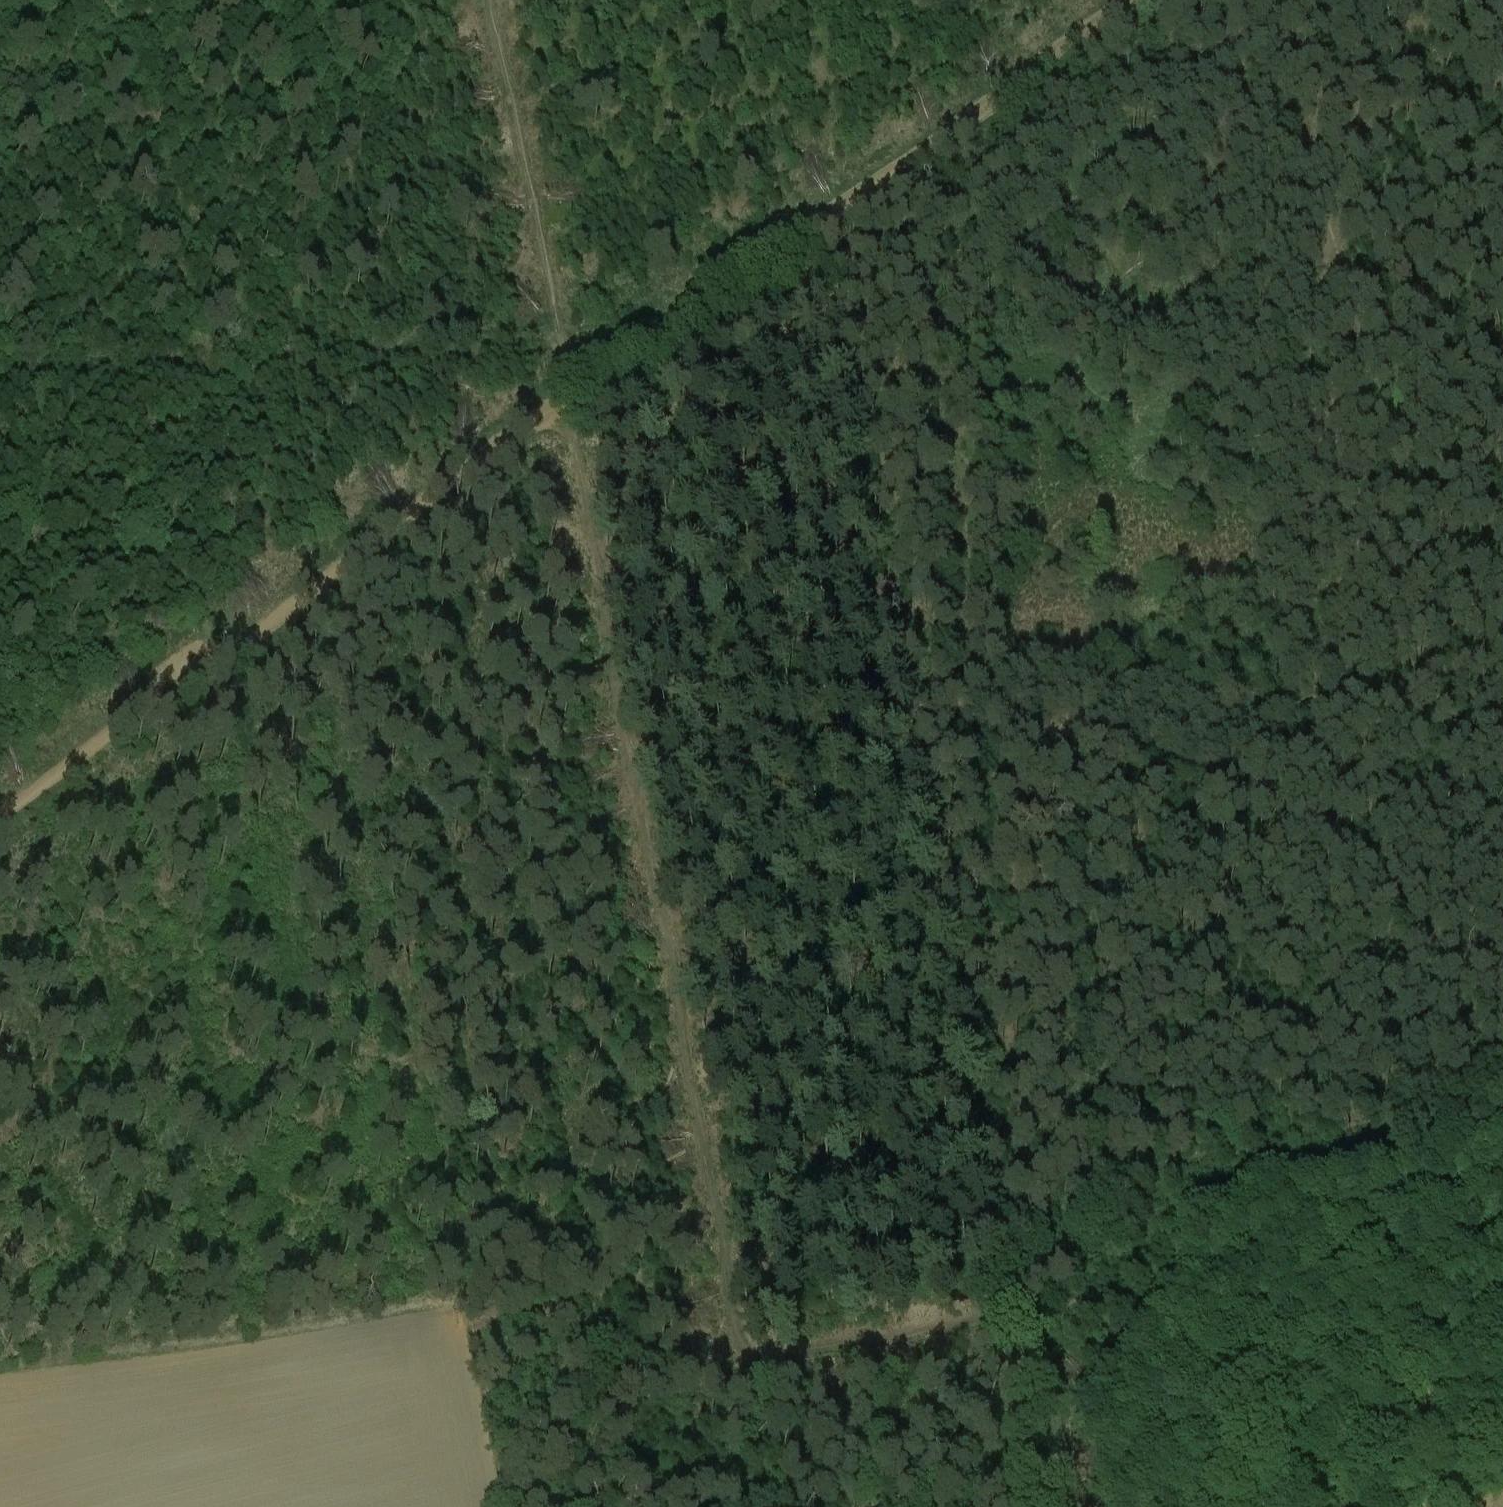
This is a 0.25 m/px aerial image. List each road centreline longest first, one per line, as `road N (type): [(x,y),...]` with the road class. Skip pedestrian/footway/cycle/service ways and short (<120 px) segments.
road 1 (track): [(1085,1506),(1054,1380),(1029,1346),(984,1317),(964,1317),(938,1334),(790,1354),(739,1337),(659,878),(624,767),(623,708),(585,482),(557,396)]
road 2 (track): [(1135,0),(582,371),(0,815)]

